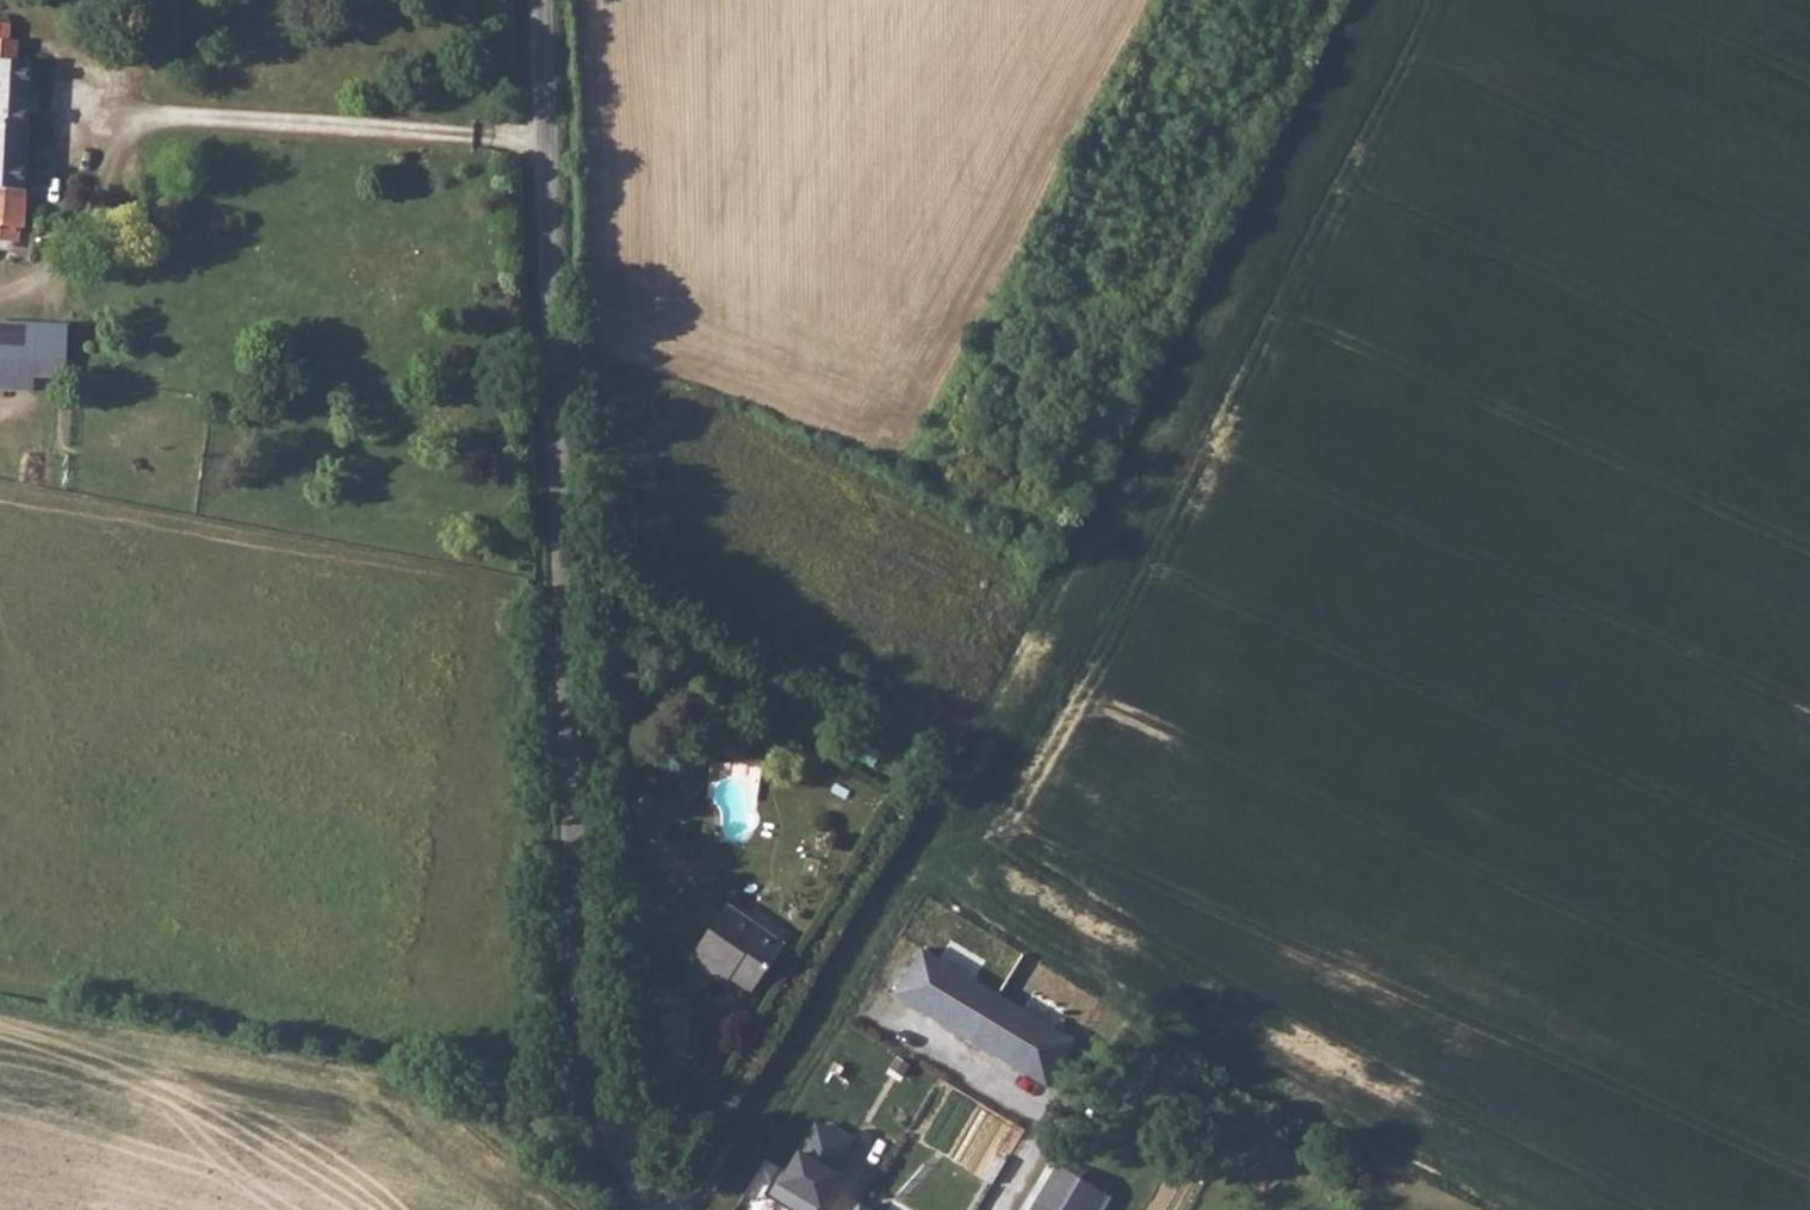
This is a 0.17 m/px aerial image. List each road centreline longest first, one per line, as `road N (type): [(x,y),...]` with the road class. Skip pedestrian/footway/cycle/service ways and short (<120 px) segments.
road 1 (unclassified): [(539,0),(577,957),(588,1051),(606,1122),(651,1209)]

